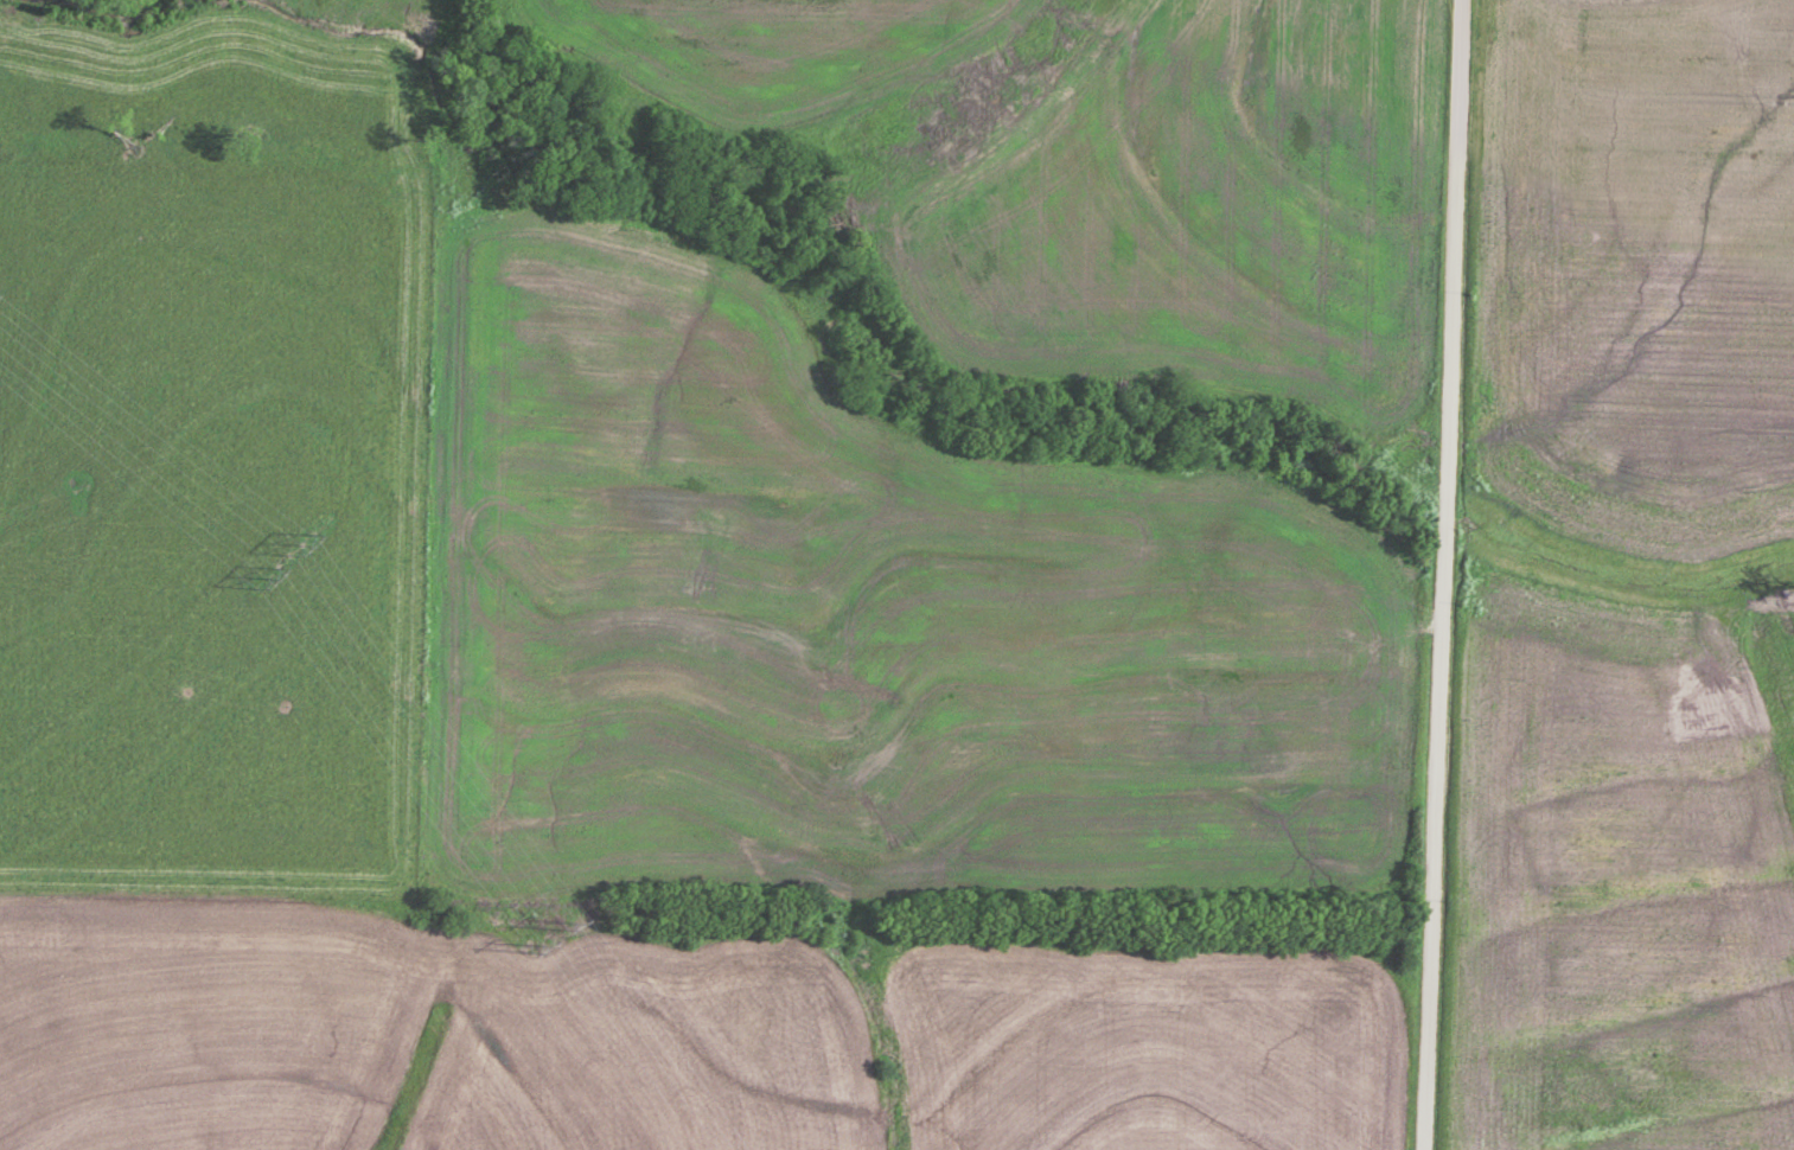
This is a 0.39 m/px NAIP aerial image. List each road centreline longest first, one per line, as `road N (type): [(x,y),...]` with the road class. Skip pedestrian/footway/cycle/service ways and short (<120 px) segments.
road 1 (residential): [(1427,1149),(1463,0)]

